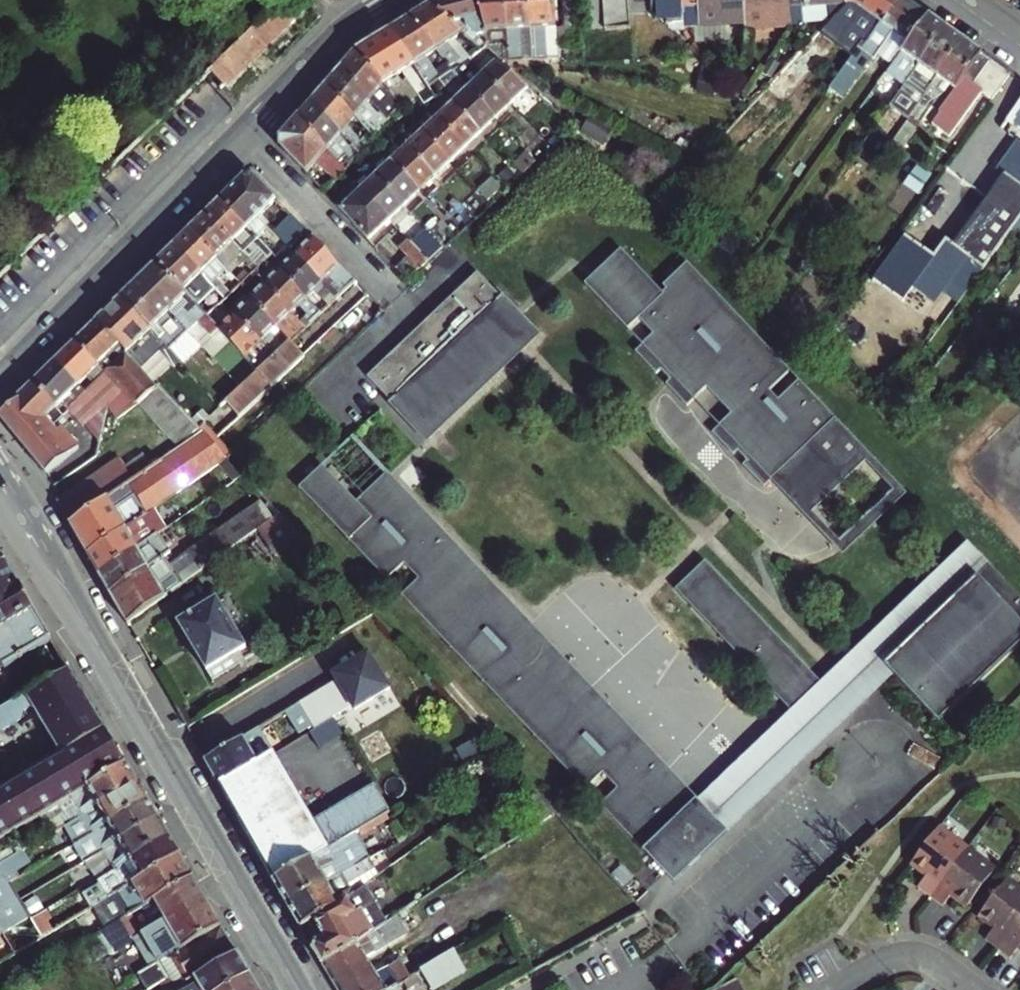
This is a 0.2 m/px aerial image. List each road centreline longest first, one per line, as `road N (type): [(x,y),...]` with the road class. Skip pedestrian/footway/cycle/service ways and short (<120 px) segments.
road 1 (secondary): [(0,483),(297,989)]
road 2 (tertiary): [(0,378),(242,134)]
road 3 (unclassified): [(242,134),(397,297)]
road 4 (tertiary): [(242,134),(352,25),(391,0)]
road 5 (residential): [(974,989),(931,958),(912,956),(840,989)]

